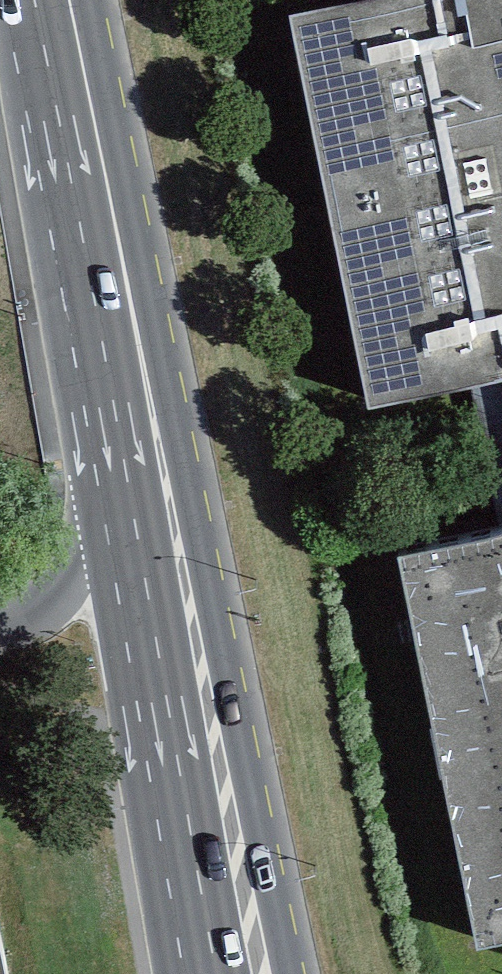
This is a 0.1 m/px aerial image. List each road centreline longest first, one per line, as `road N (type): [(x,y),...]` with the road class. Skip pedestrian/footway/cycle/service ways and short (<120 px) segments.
road 1 (primary): [(286,973),(192,516),(70,0)]
road 2 (primary): [(60,0),(117,517)]
road 3 (primary): [(117,517),(204,973)]
road 4 (unclassified): [(117,517),(77,578),(0,628)]

